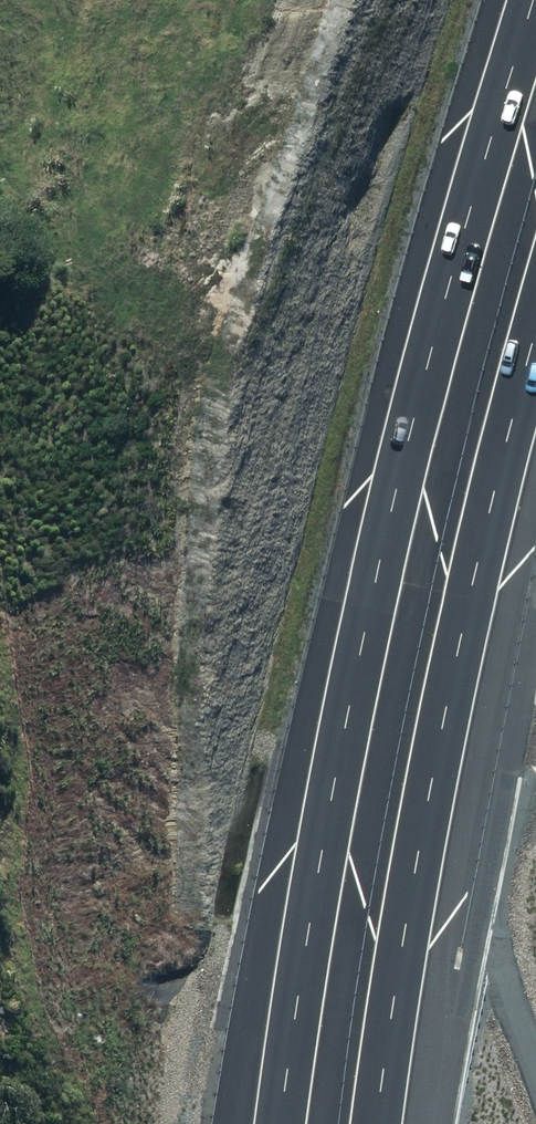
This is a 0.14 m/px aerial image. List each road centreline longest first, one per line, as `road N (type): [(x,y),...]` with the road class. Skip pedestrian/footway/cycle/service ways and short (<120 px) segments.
road 1 (motorway): [(281,1123),(338,776),(451,294),(535,13)]
road 2 (motorway): [(535,363),(438,752),(380,1123)]

